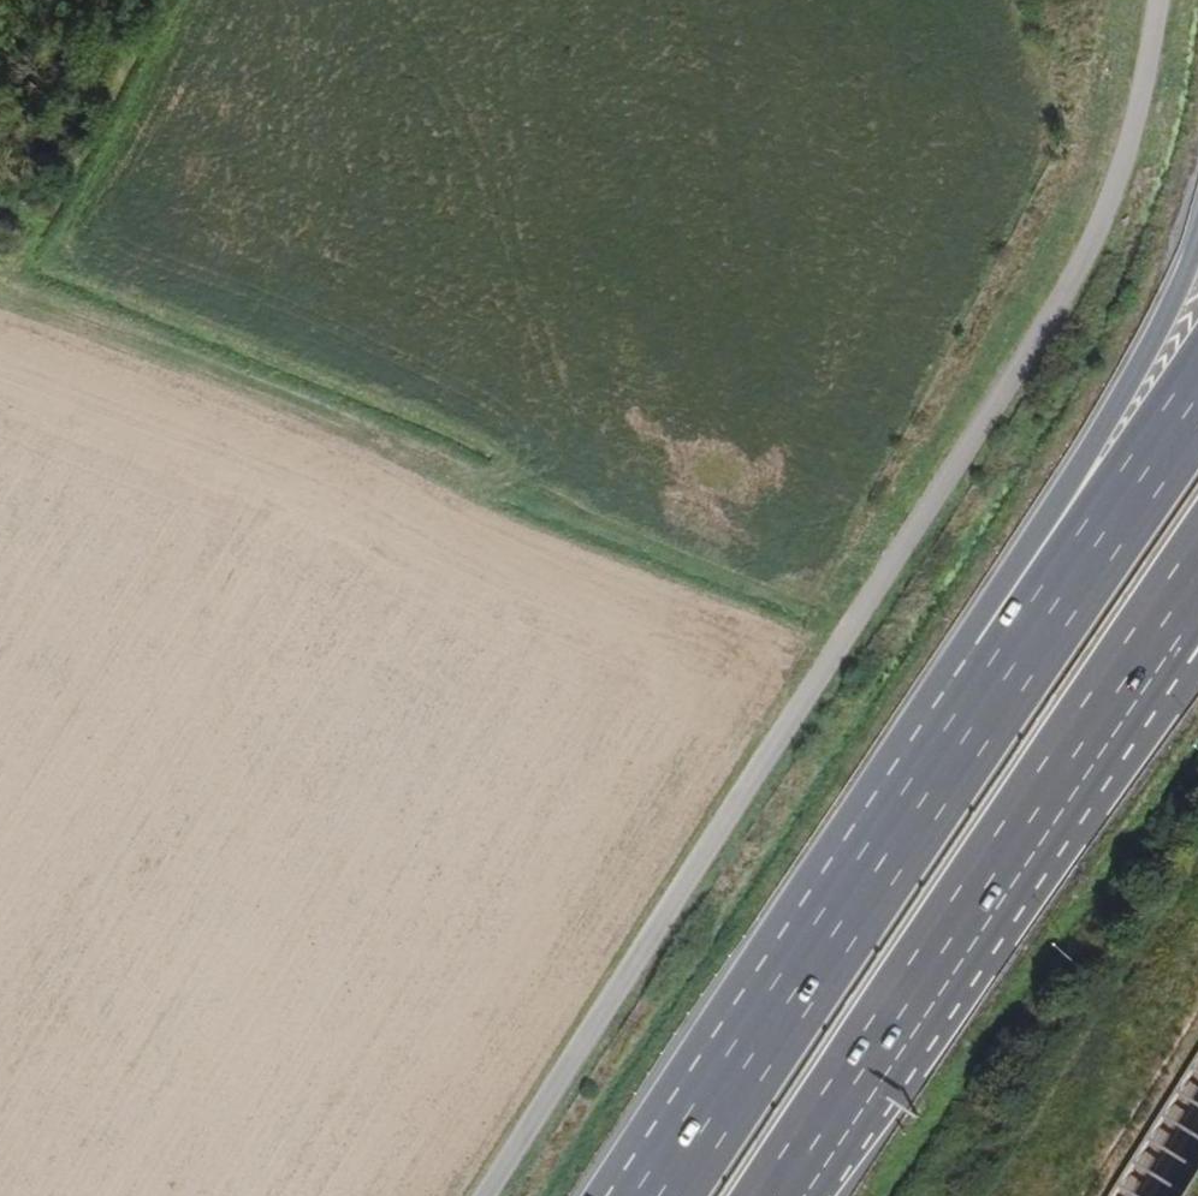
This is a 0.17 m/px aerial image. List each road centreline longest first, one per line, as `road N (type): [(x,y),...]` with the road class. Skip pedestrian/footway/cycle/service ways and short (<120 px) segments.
road 1 (motorway): [(1197,392),(656,1195)]
road 2 (motorway): [(781,1195),(1197,576)]

